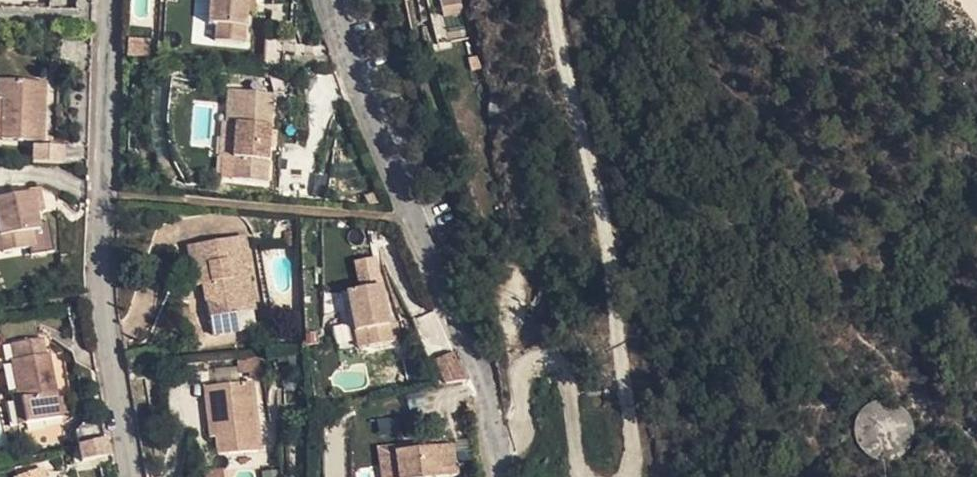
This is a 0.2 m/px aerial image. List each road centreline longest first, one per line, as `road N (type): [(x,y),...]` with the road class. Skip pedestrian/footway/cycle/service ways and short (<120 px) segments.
road 1 (residential): [(331,0),(421,236),(488,380),(500,476)]
road 2 (track): [(619,476),(637,454),(601,221),(552,0)]
road 3 (residential): [(128,476),(98,256),(106,0)]
road 4 (track): [(488,380),(518,431),(534,360),(570,365),(583,470),(606,476)]

